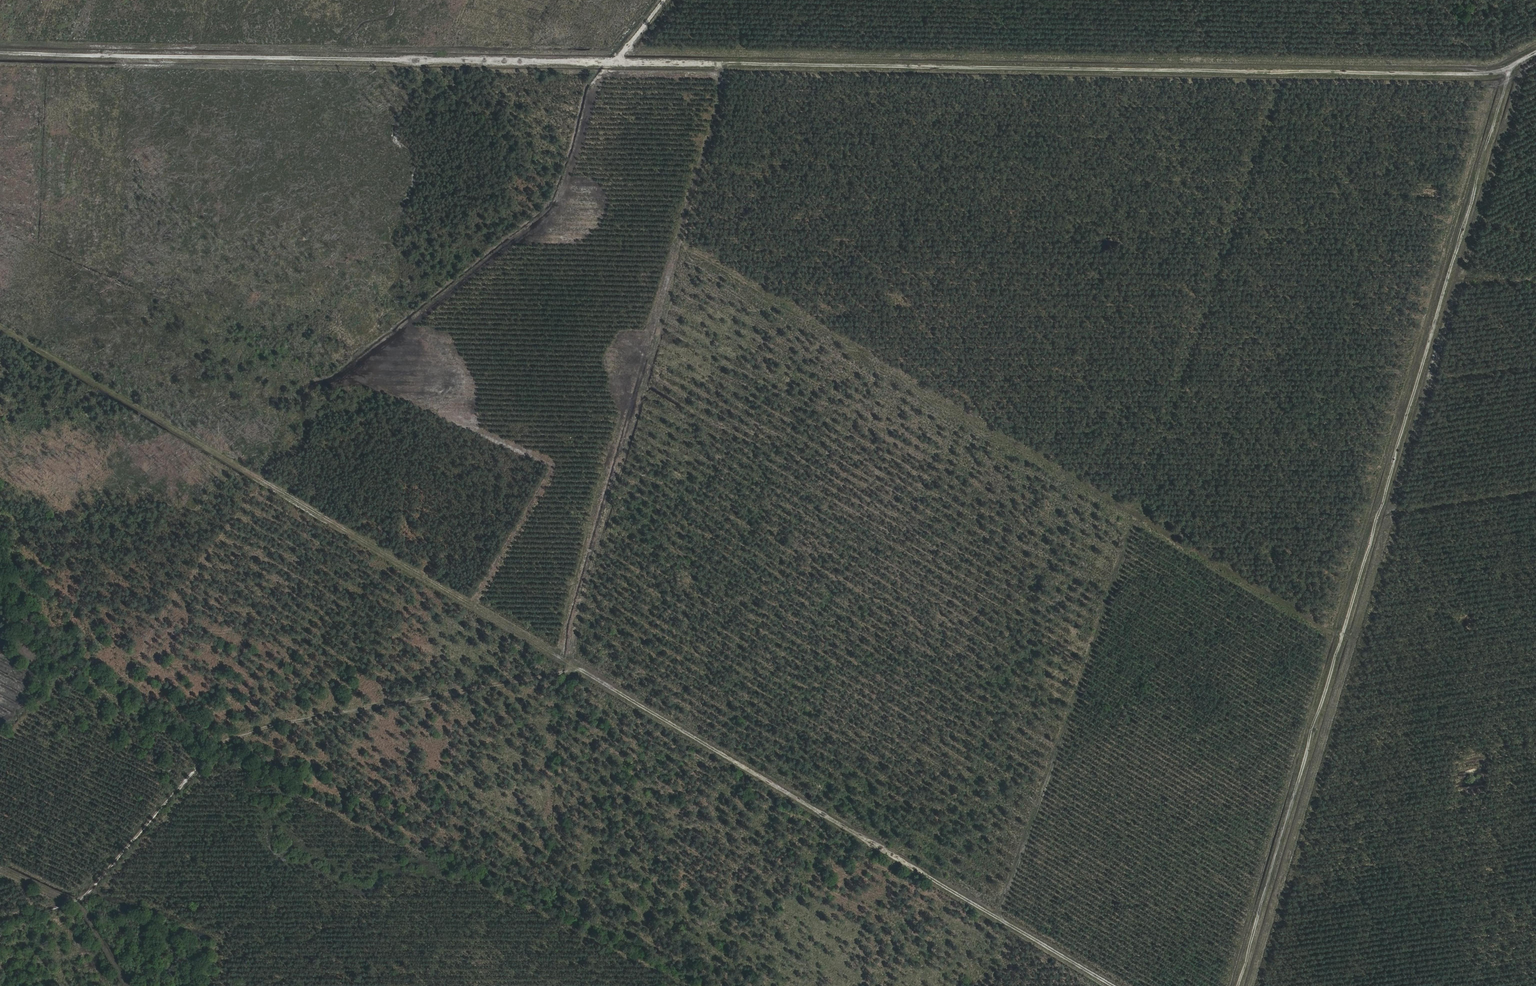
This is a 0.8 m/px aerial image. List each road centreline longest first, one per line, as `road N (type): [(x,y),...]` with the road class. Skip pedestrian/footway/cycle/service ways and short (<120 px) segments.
road 1 (track): [(0,43),(1503,75)]
road 2 (track): [(1112,985),(0,328)]
road 3 (track): [(729,59),(567,664),(221,745),(79,904),(0,926)]
road 4 (track): [(1535,57),(1503,75),(1237,985)]
road 5 (track): [(124,985),(79,904),(0,868)]

